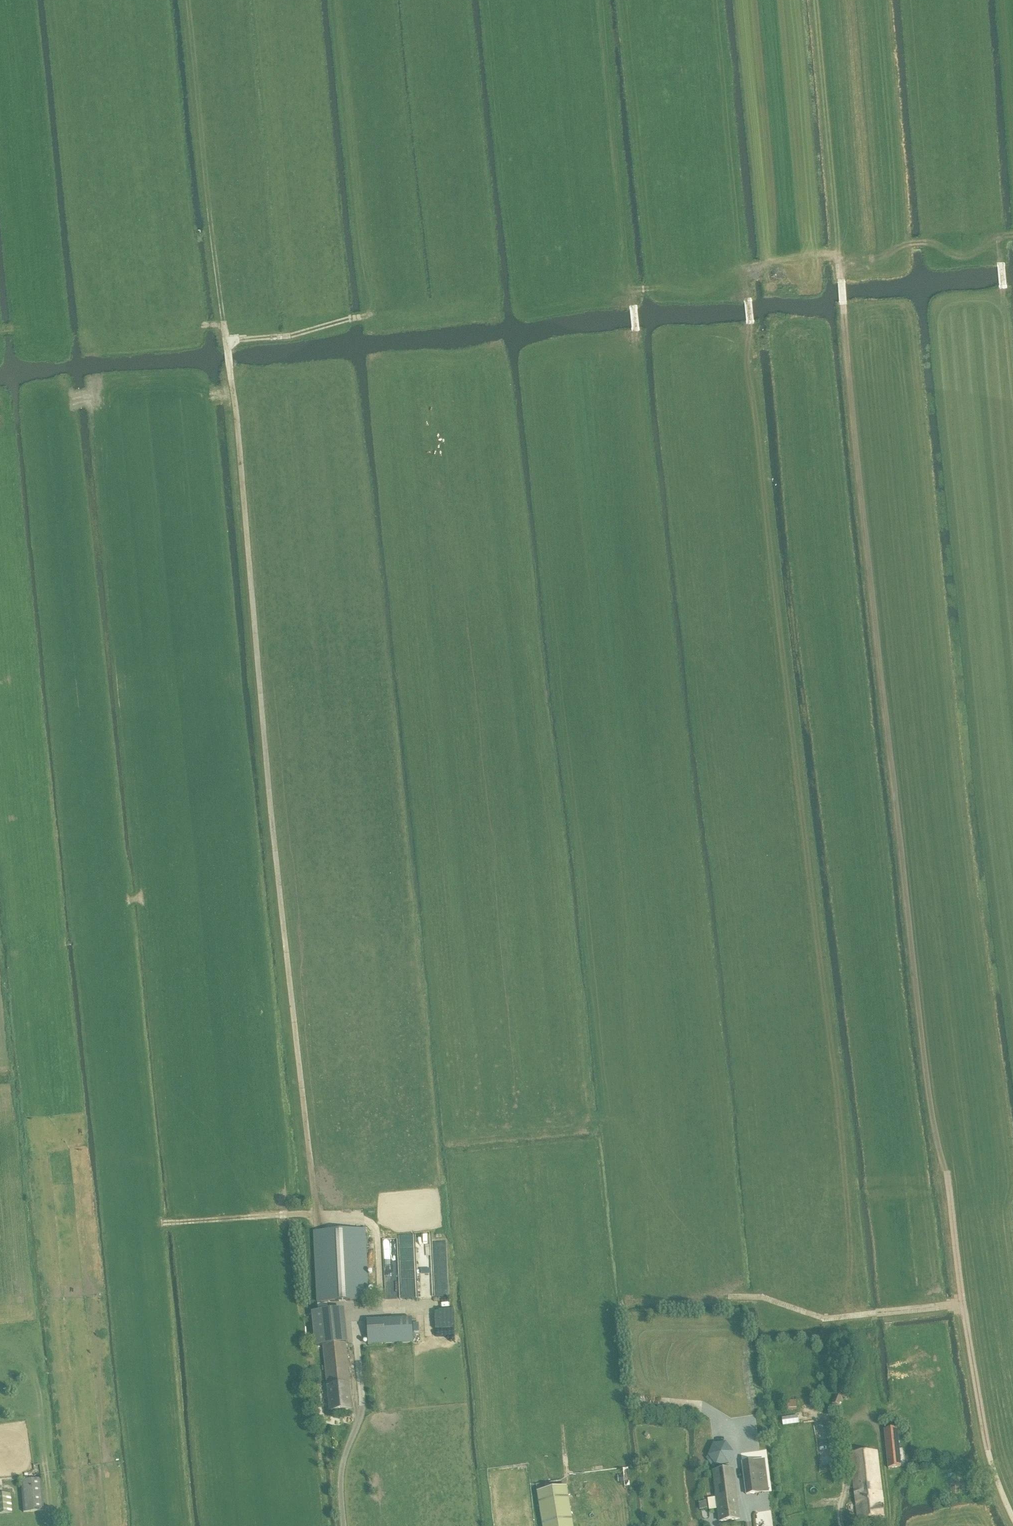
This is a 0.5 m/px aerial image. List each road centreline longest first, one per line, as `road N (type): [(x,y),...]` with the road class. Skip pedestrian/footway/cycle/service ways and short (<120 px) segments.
road 1 (track): [(344,1525),(342,1471),(364,1409),(357,1321),(380,1311),(376,1229),(316,1213),(227,342),(371,316)]
road 2 (track): [(948,1181),(843,311)]
road 3 (track): [(1012,1512),(982,1428),(948,1181),(850,1180)]
road 4 (track): [(224,324),(188,0)]
road 5 (track): [(841,1525),(846,1444),(857,1414),(867,1409),(867,1357)]
road 6 (track): [(316,1213),(162,1224)]

